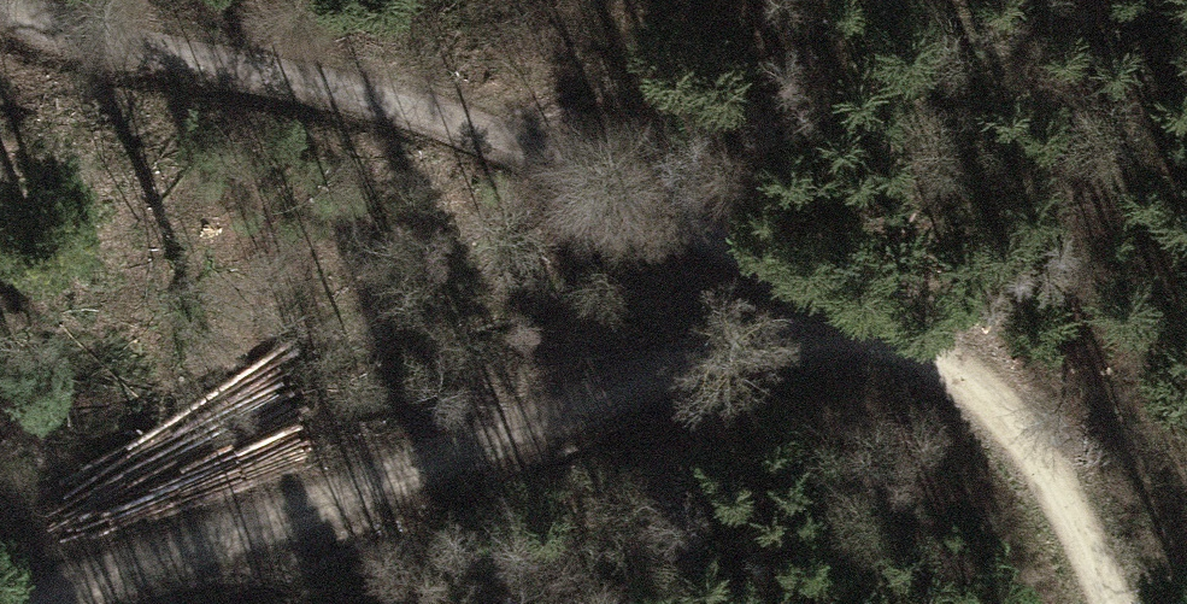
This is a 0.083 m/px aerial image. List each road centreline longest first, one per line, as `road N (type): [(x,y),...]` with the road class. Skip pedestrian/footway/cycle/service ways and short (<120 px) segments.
road 1 (track): [(0,0),(32,18),(651,208),(874,310)]
road 2 (track): [(35,603),(440,453),(874,310)]
road 3 (track): [(874,310),(944,340),(1026,438),(1105,603)]

